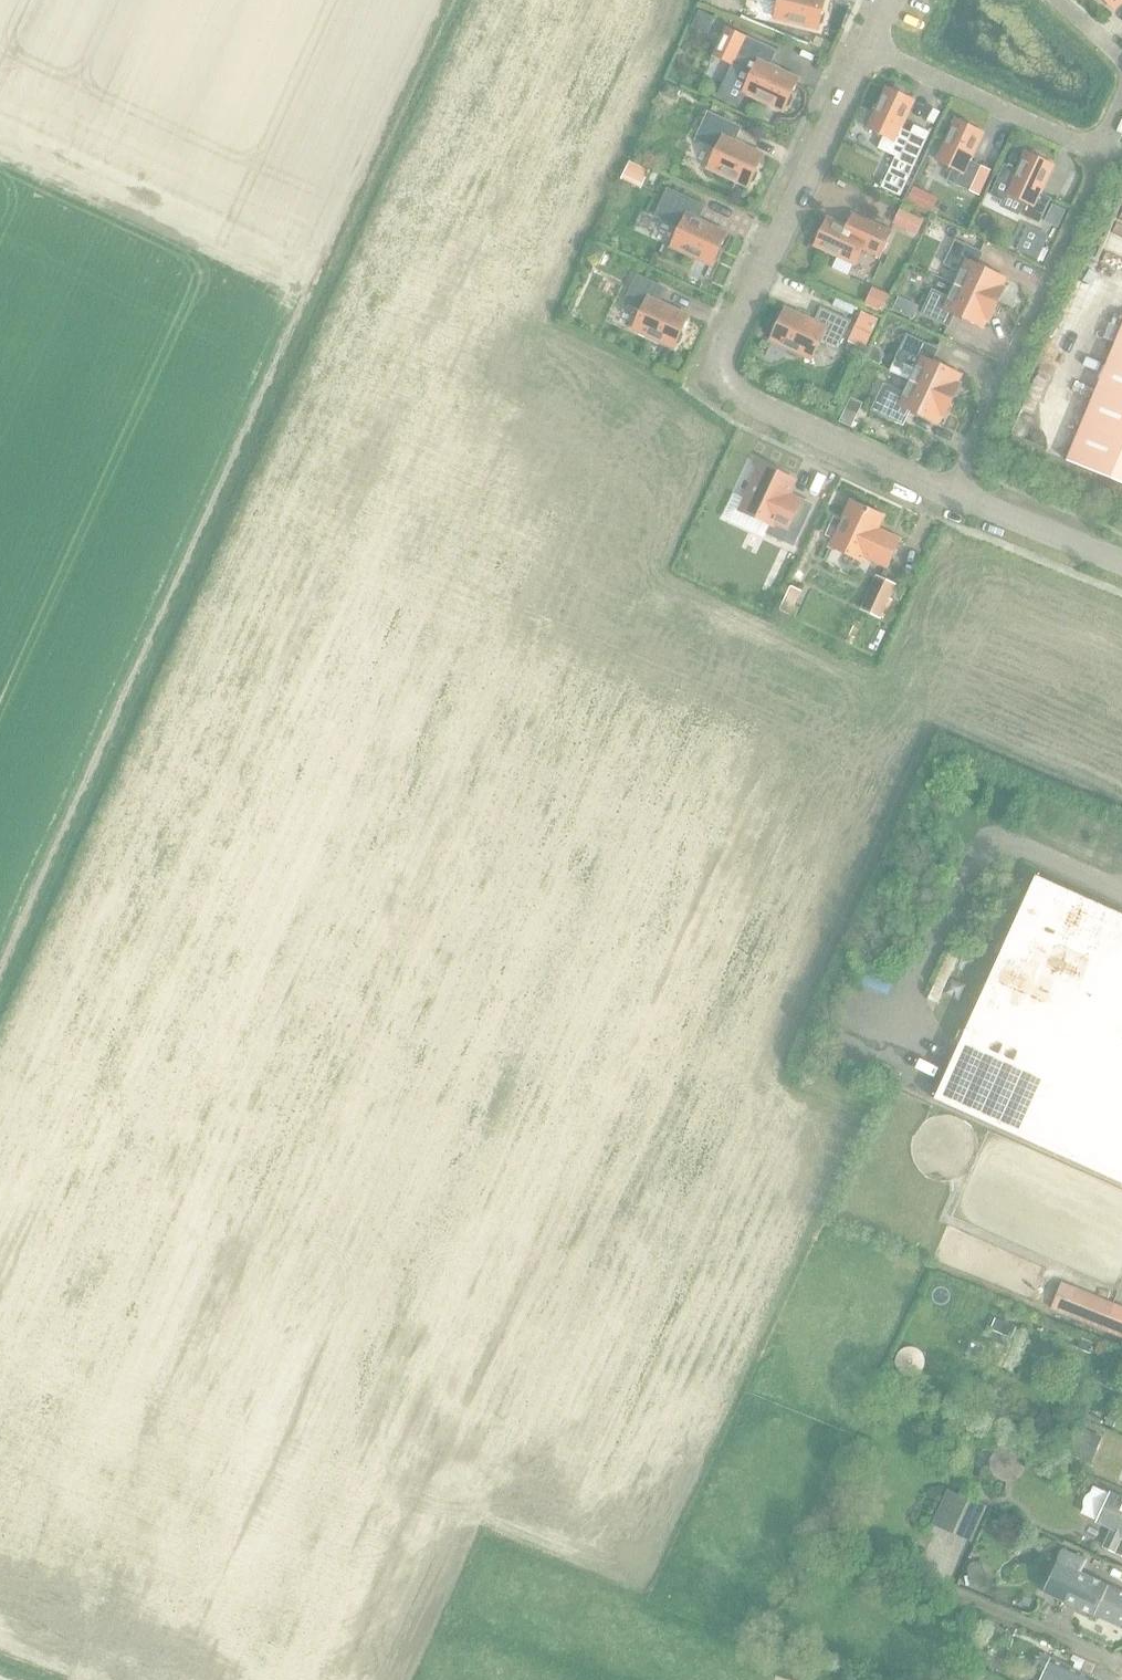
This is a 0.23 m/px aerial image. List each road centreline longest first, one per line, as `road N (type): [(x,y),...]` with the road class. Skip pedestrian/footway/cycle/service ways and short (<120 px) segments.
road 1 (residential): [(950,495),(741,396),(722,373),(724,353),(869,46)]
road 2 (residential): [(950,495),(1100,177),(1104,151)]
road 3 (residential): [(869,46),(1104,151)]
road 4 (residential): [(1121,565),(950,495)]

